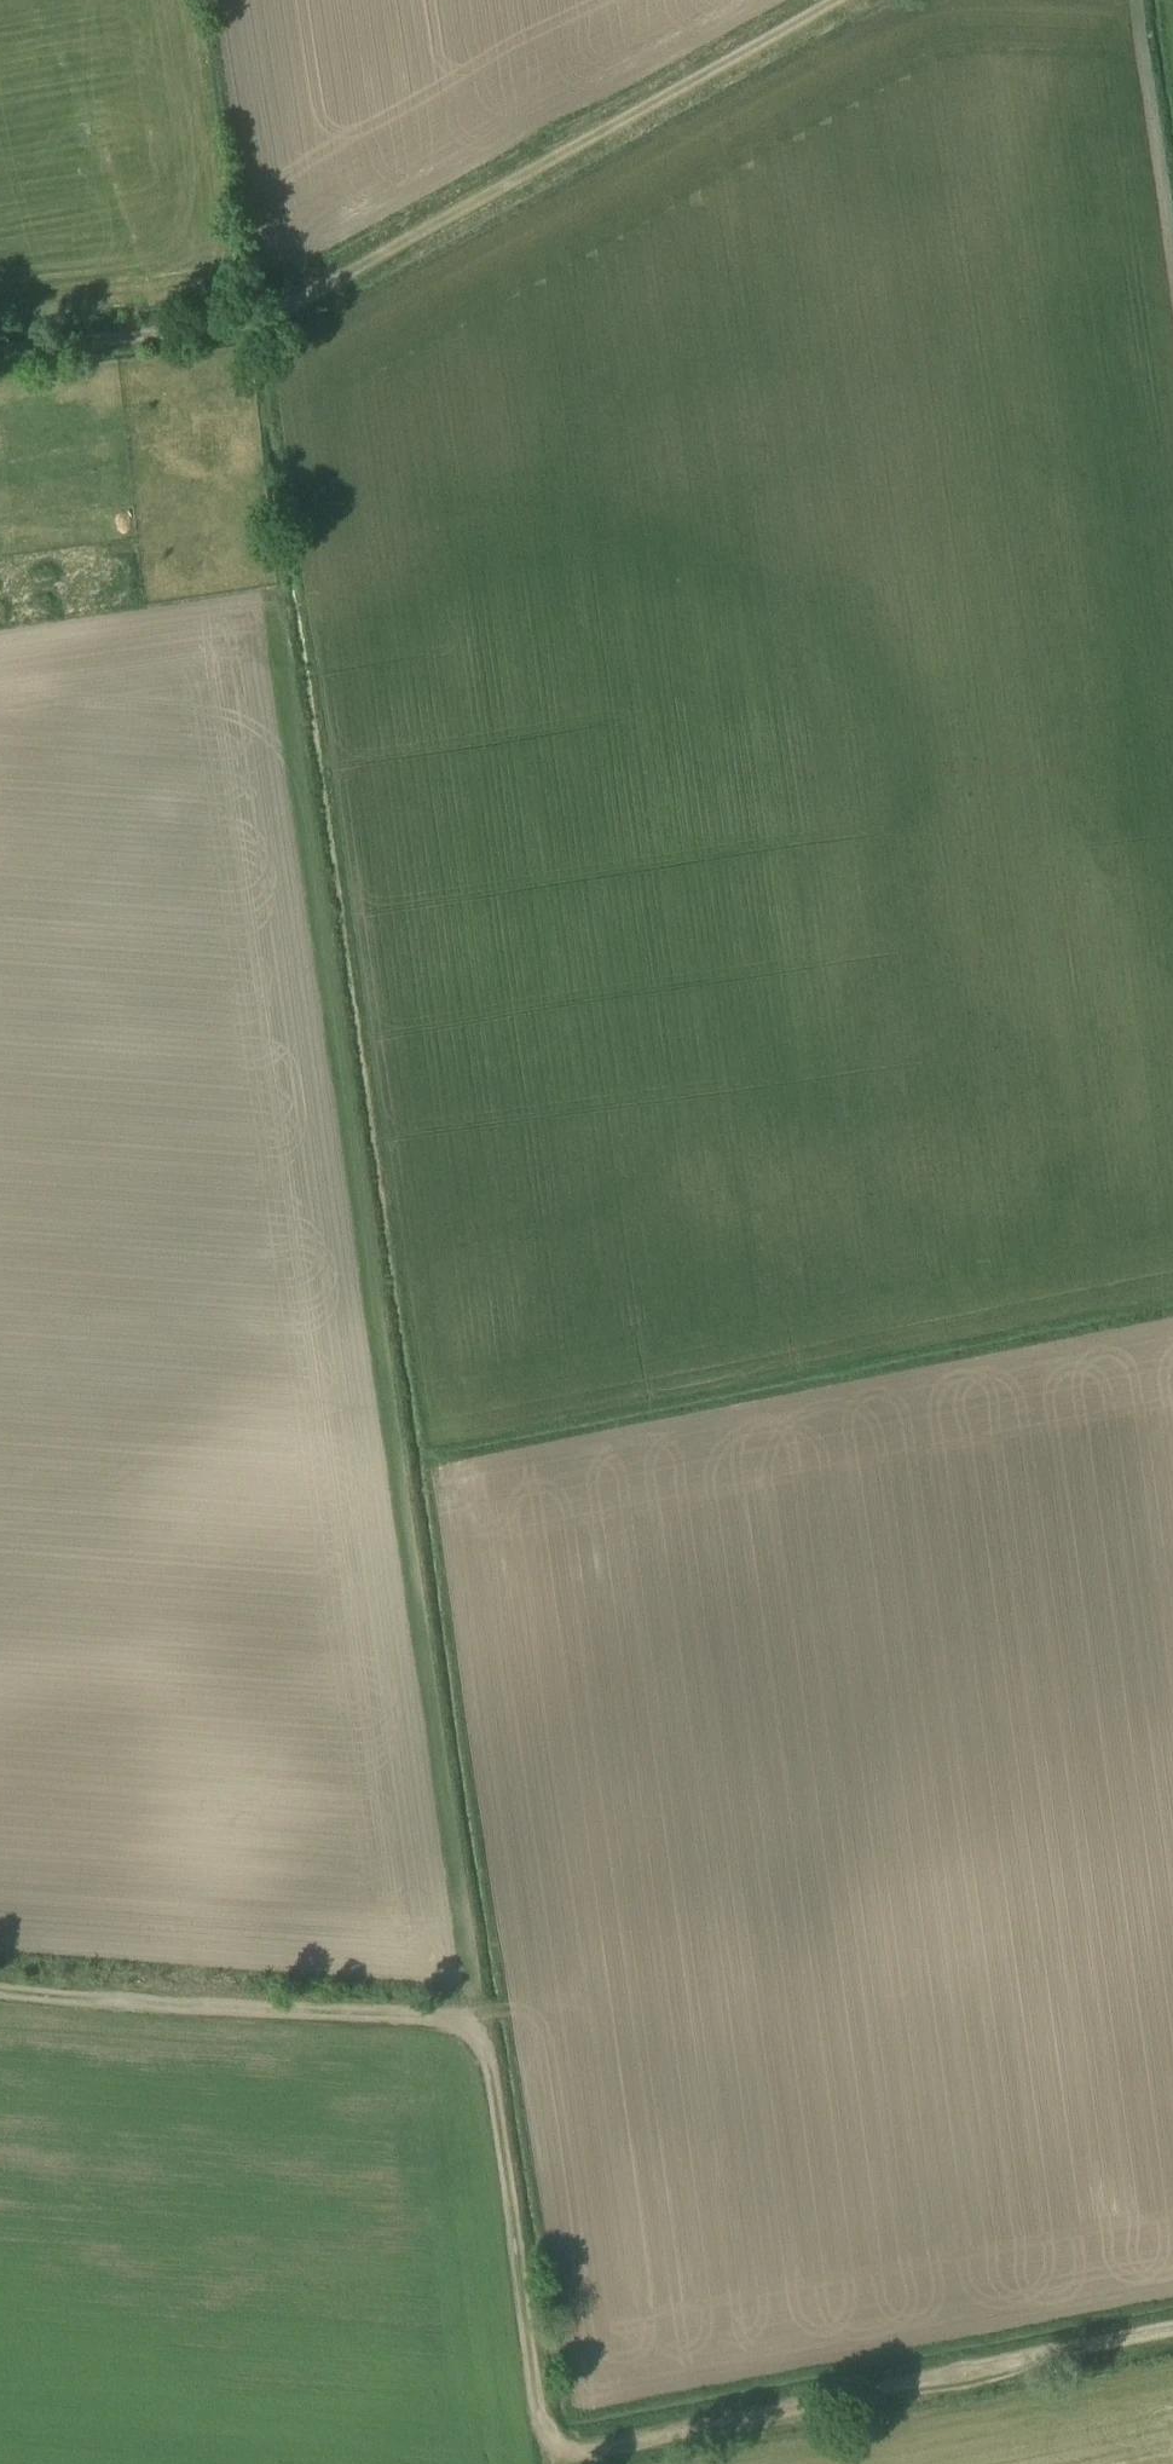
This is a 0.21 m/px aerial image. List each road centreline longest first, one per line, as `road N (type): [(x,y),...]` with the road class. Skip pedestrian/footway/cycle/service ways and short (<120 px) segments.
road 1 (track): [(0,1988),(440,2011),(470,2020),(481,2035),(539,2421),(552,2456),(1172,2336)]
road 2 (track): [(851,0),(263,327),(0,358)]

